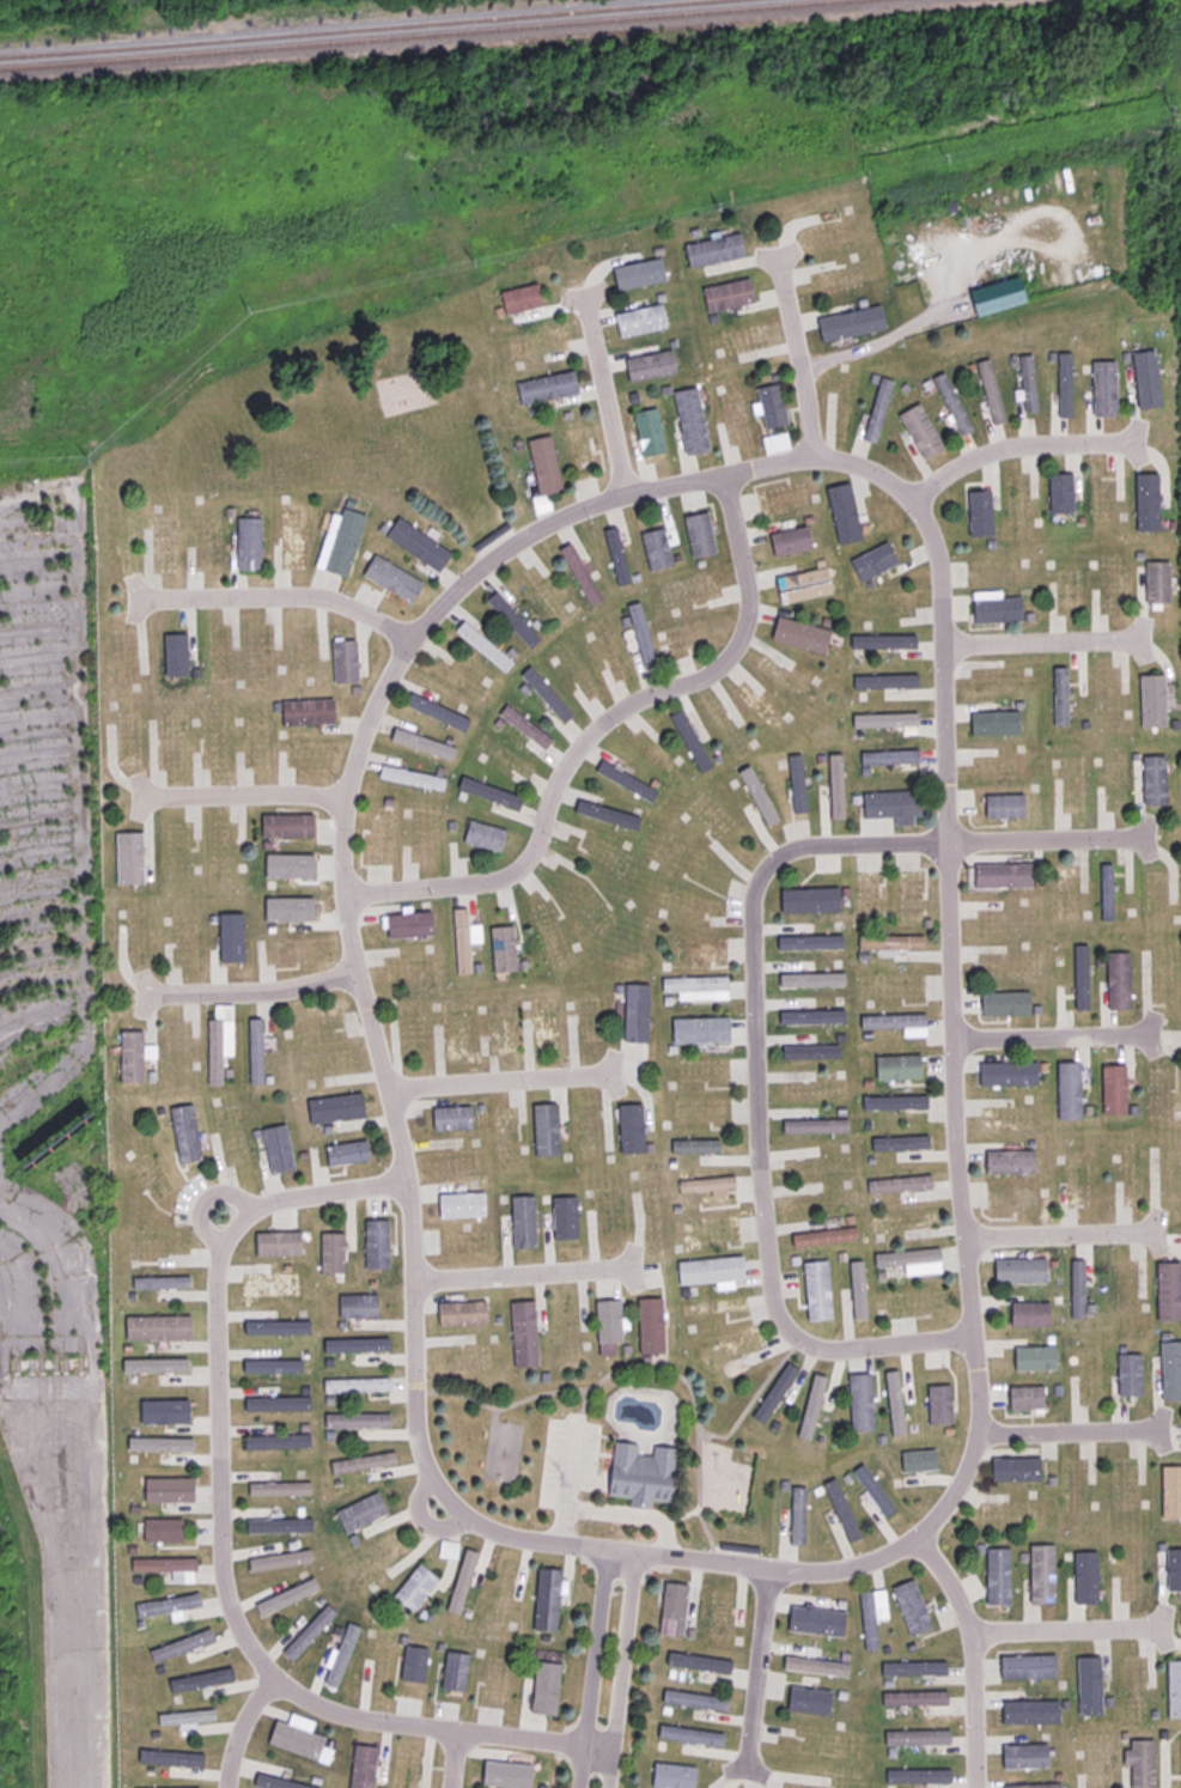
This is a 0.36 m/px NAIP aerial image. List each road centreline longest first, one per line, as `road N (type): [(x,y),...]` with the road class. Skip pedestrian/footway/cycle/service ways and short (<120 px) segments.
road 1 (residential): [(926,1529),(958,1490),(976,1427),(940,849),(942,580),(909,498),(848,460),(822,455),(615,497),(512,542),(451,591),(401,639),(357,747),(336,804),(341,900),(407,1190),(422,1449),(459,1509),(524,1544),(761,1568),(878,1556),(926,1529)]
road 2 (residential): [(407,1190),(273,1204),(238,1227),(224,1249),(218,1272),(231,1613),(267,1684),(331,1716),(442,1740),(609,1750)]
road 3 (residential): [(975,1346),(814,1352),(777,1309),(753,906),(767,869),(803,846),(940,849)]
road 4 (residential): [(714,476),(745,620),(728,656),(604,736),(576,768),(543,852),(489,886),(341,900)]
road 5 (residential): [(926,1529),(972,1637),(977,1787)]
road 6 (residential): [(401,639),(361,612),(304,597),(164,603)]
road 7 (residential): [(909,498),(985,452),(1139,444)]
road 8 (residential): [(603,1553),(576,1787)]
road 9 (residential): [(605,1787),(632,1558)]
road 10 (residential): [(390,1089),(616,1075)]
road 11 (residential): [(415,1279),(629,1271)]
road 12 (residential): [(353,974),(279,990),(144,993)]
road 13 (residential): [(940,849),(1150,837)]
road 14 (residential): [(615,497),(584,290)]
road 15 (residential): [(761,1568),(750,1775)]
road 16 (residential): [(950,1047),(1155,1040)]
road 17 (residential): [(336,804),(135,796)]
road 18 (residential): [(822,455),(780,259)]
road 19 (residential): [(964,1241),(1162,1235)]
road 20 (residential): [(972,1637),(1170,1636)]
road 21 (residential): [(946,650),(1137,644)]
road 22 (residential): [(976,1427),(1163,1434)]

